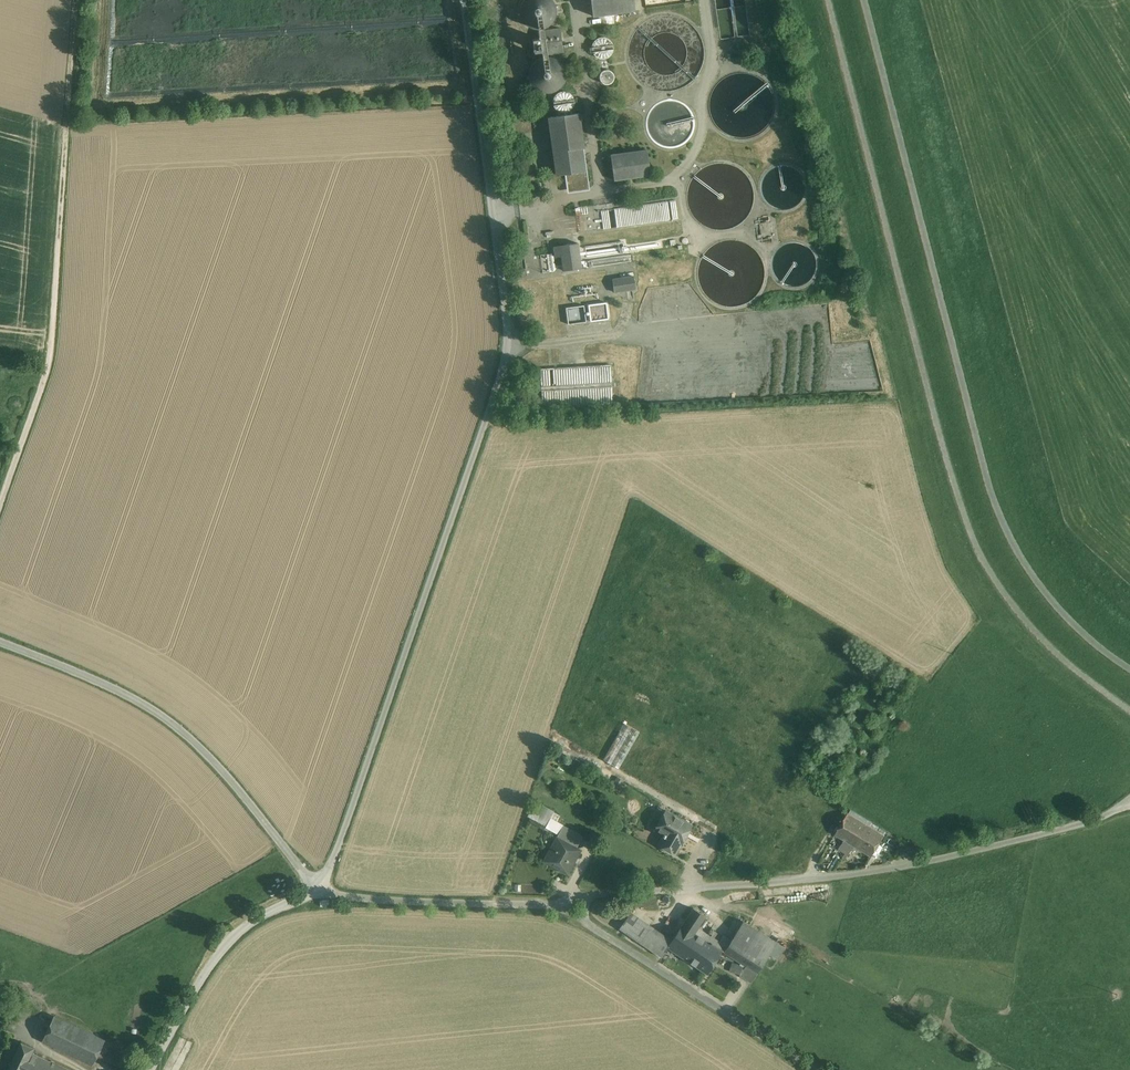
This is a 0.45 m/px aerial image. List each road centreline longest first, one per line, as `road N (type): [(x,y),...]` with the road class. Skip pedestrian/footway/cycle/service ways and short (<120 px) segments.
road 1 (unclassified): [(320,895),(509,344),(463,0)]
road 2 (track): [(1129,710),(1030,625),(979,552),(939,433),(829,0)]
road 3 (unclassified): [(558,902),(929,861),(1085,823),(1129,799)]
road 4 (track): [(0,502),(49,363),(77,0)]
road 5 (residential): [(0,641),(149,708),(198,743),(320,895)]
road 6 (unclassified): [(558,902),(815,1069)]
road 7 (residential): [(151,1069),(222,948),(253,920),(320,895)]
road 8 (unclassified): [(320,895),(558,902)]

